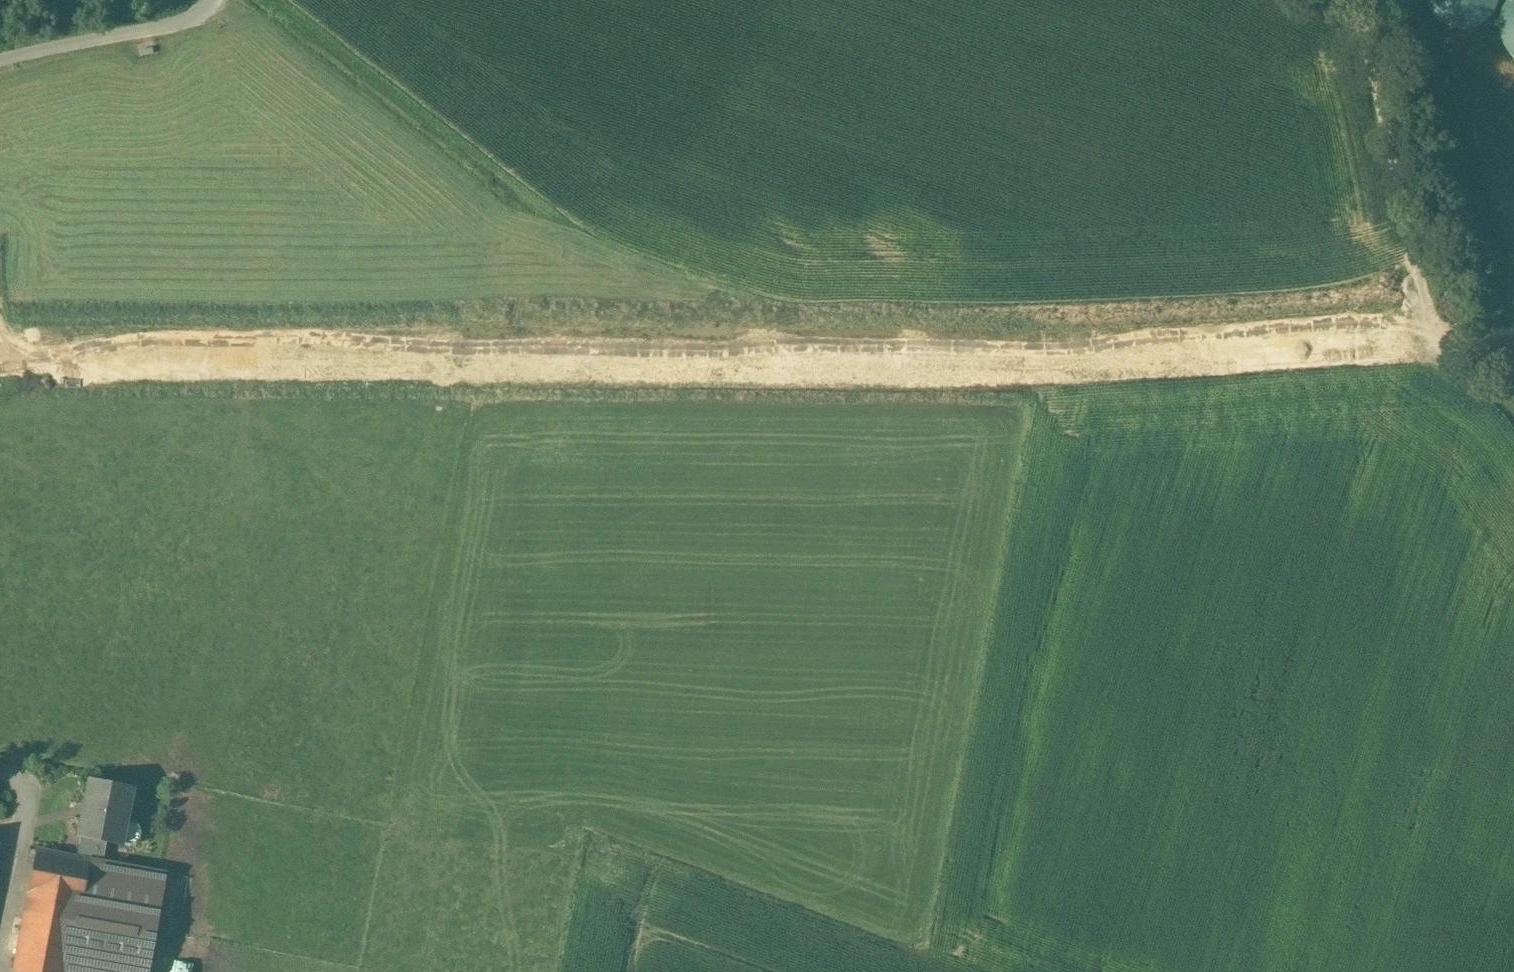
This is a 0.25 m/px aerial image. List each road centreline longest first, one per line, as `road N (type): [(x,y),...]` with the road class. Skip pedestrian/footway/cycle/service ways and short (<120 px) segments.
road 1 (unclassified): [(215,0),(175,24),(0,61)]

